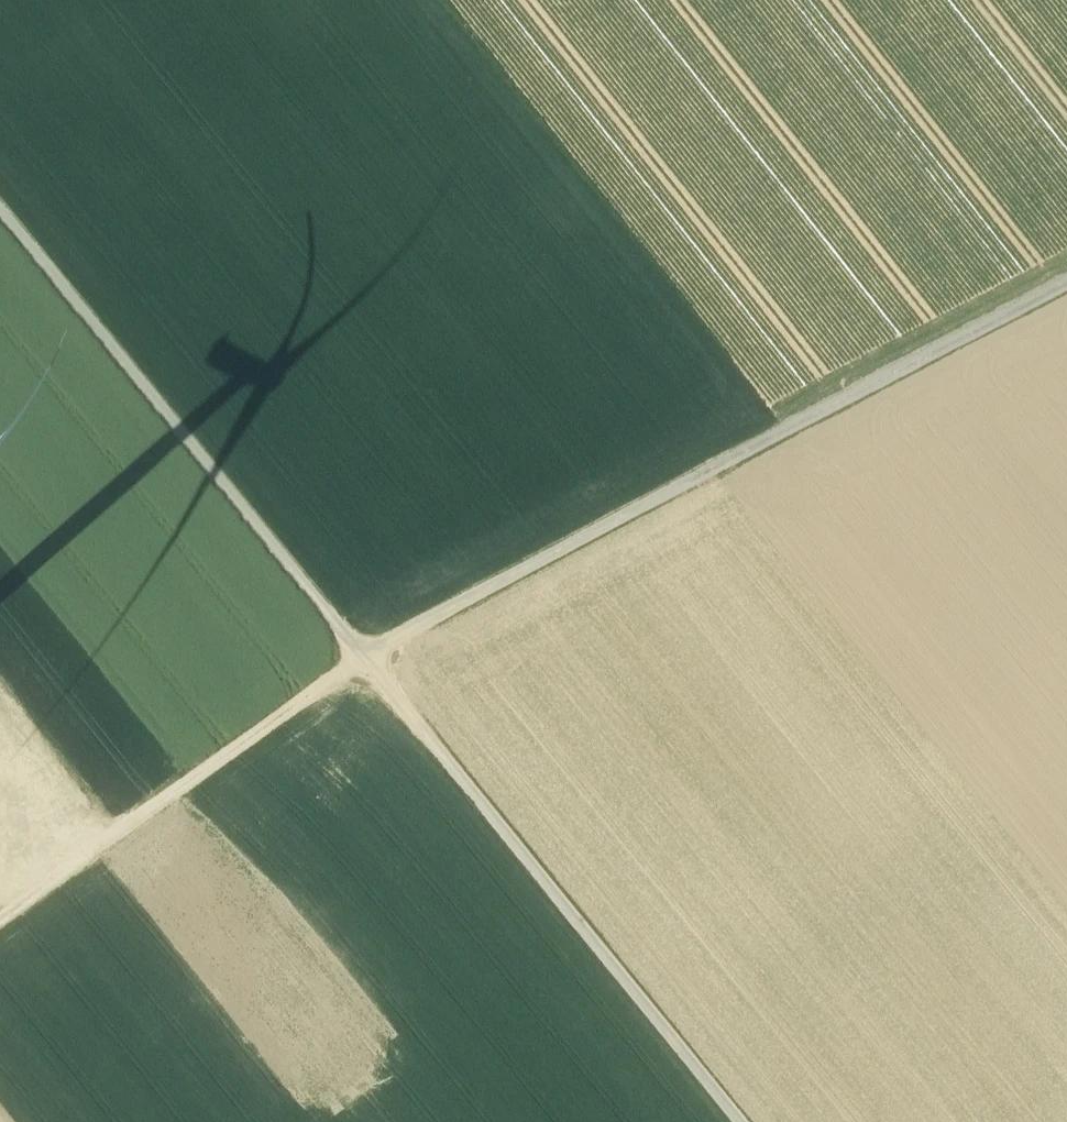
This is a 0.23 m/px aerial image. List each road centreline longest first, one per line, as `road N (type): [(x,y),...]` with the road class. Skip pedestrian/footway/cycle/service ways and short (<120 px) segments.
road 1 (track): [(1066,285),(363,658)]
road 2 (track): [(363,658),(743,1121)]
road 3 (track): [(363,658),(0,206)]
road 4 (track): [(0,921),(363,658)]

